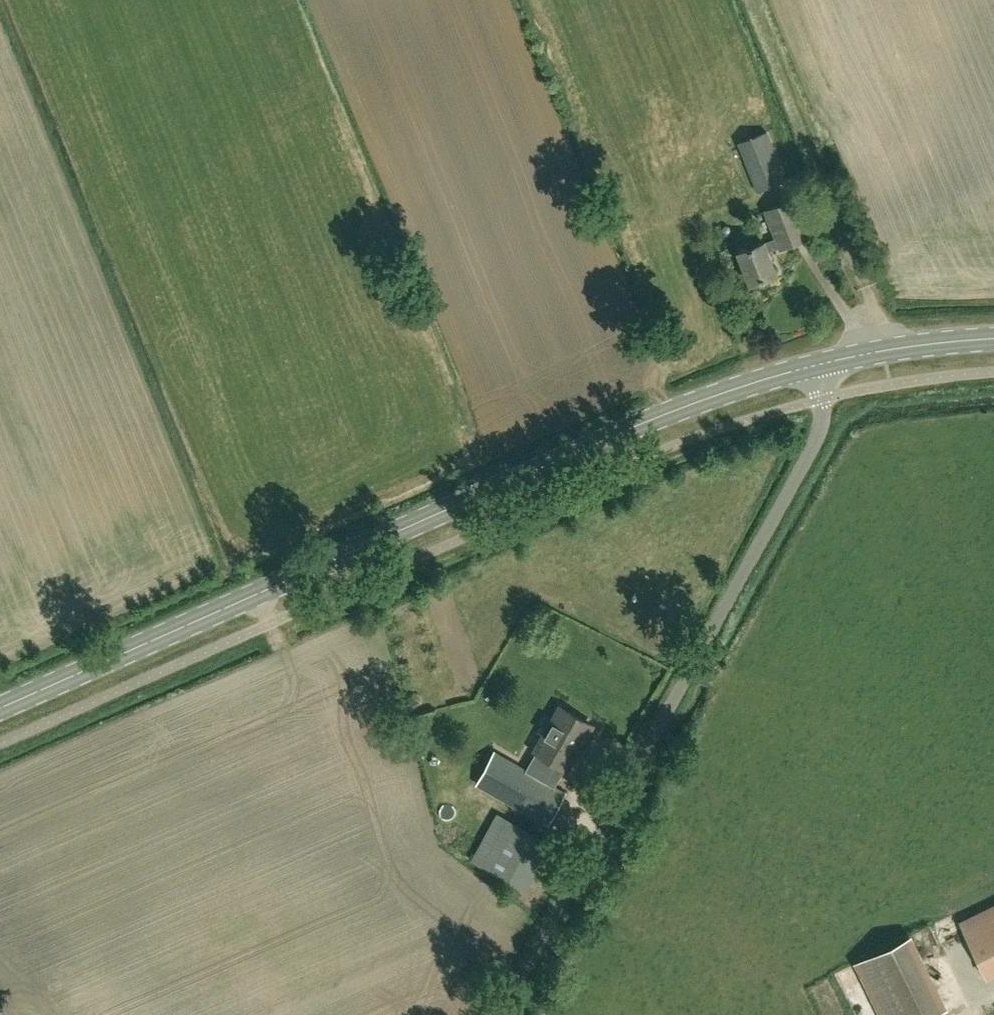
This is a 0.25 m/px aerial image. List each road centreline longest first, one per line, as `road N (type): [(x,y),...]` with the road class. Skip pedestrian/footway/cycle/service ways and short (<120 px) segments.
road 1 (secondary): [(817,366),(696,404),(0,707)]
road 2 (unclassified): [(502,1014),(823,428),(817,366)]
road 3 (track): [(755,0),(887,351)]
road 4 (secondary): [(993,341),(817,366)]

